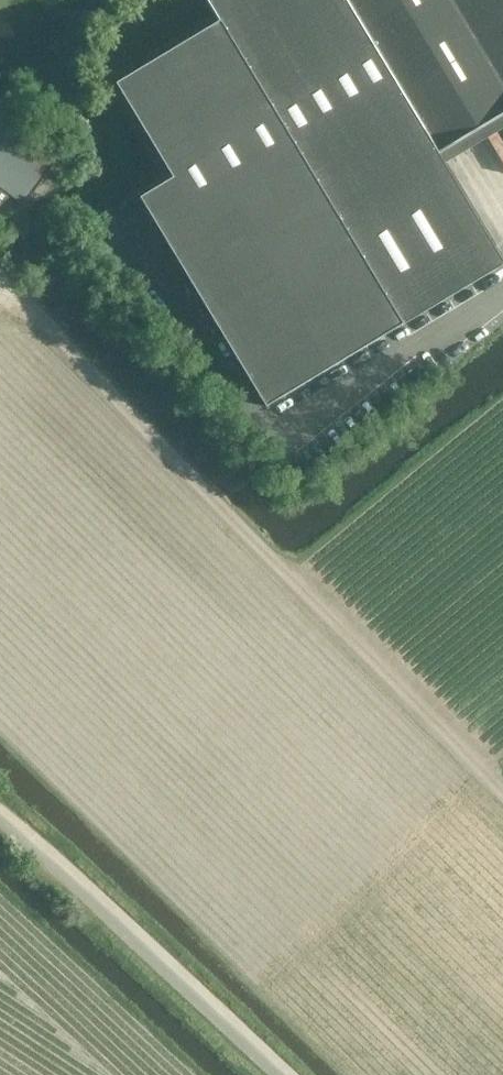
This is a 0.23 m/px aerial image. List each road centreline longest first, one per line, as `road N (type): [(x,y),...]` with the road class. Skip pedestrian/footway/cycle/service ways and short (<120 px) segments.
road 1 (track): [(502,801),(38,311),(0,282)]

